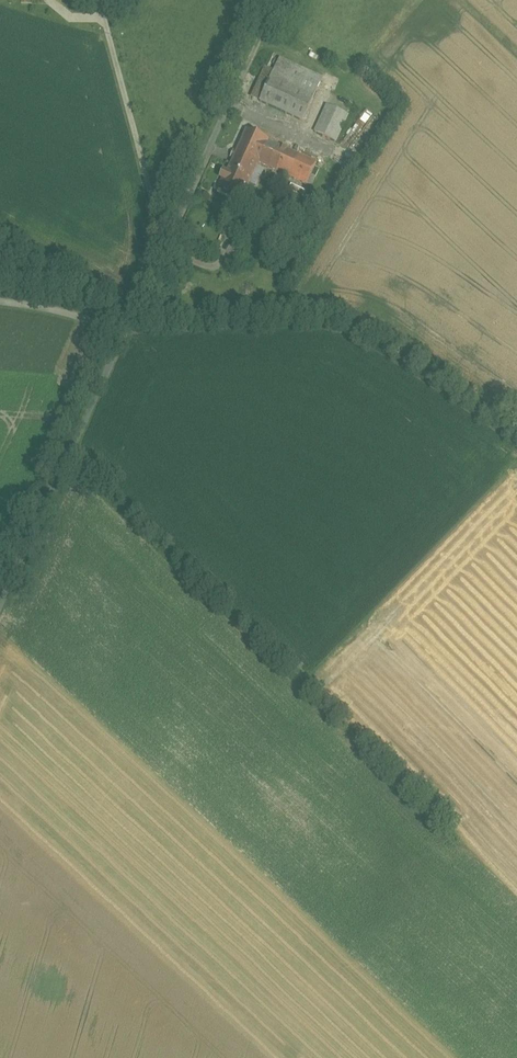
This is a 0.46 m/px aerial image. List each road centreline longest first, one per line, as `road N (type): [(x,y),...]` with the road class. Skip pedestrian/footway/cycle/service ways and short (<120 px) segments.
road 1 (track): [(290,0),(183,227),(155,233),(156,256),(125,325),(0,302)]
road 2 (unclassified): [(125,325),(0,605)]

